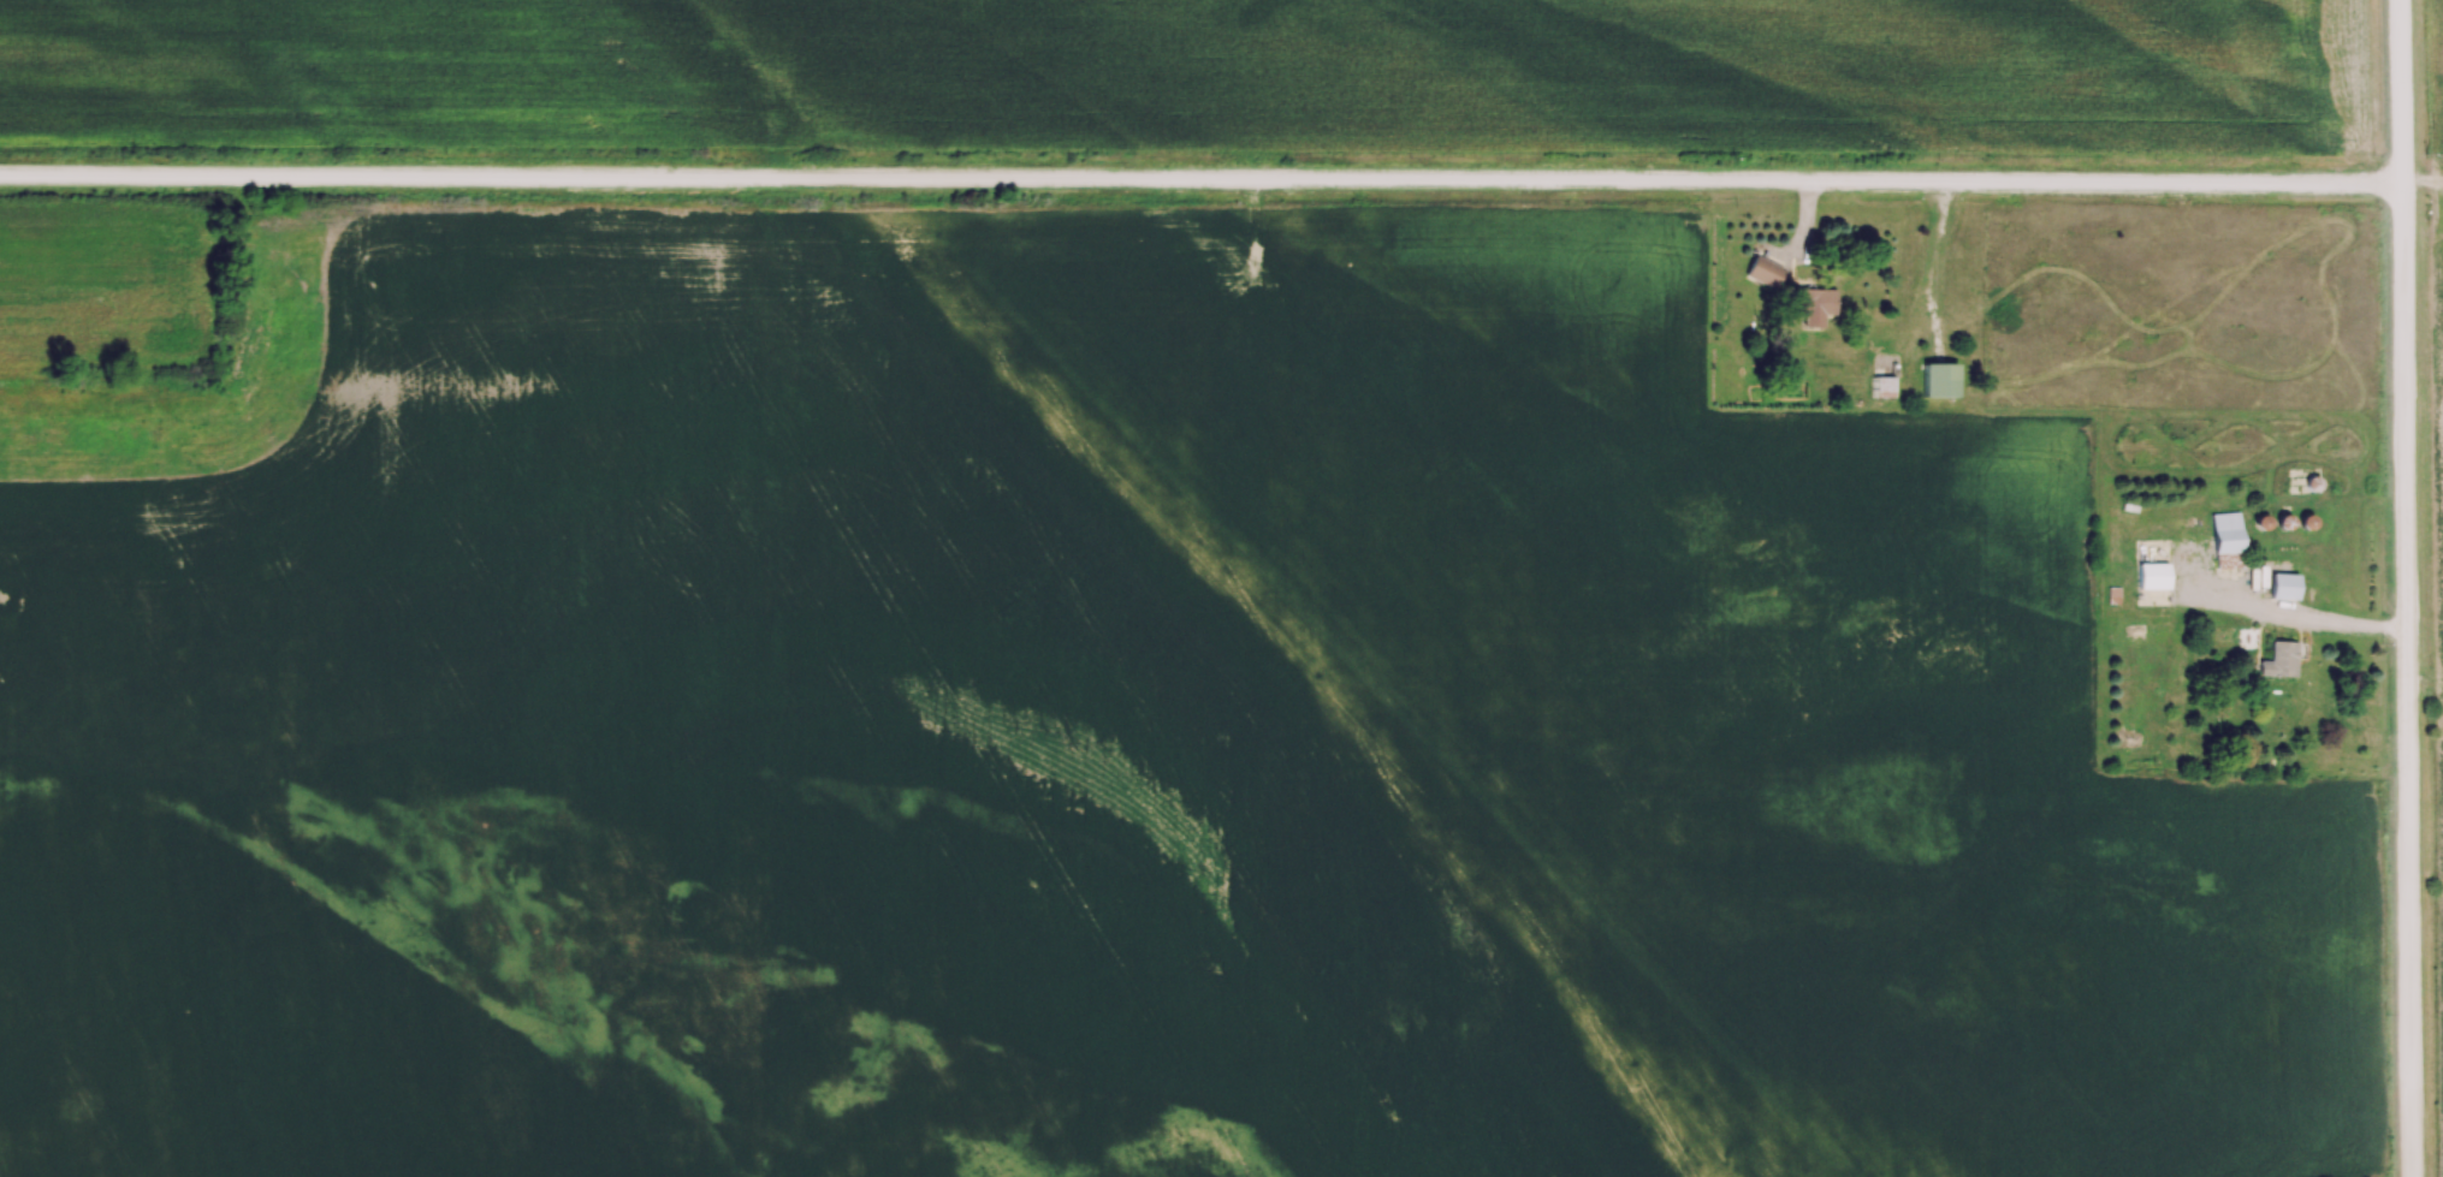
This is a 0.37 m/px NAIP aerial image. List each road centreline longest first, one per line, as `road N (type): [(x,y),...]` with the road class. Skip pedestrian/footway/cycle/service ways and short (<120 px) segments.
road 1 (residential): [(0,176),(2403,184)]
road 2 (residential): [(2395,0),(2403,184),(2398,626),(2407,1176)]

